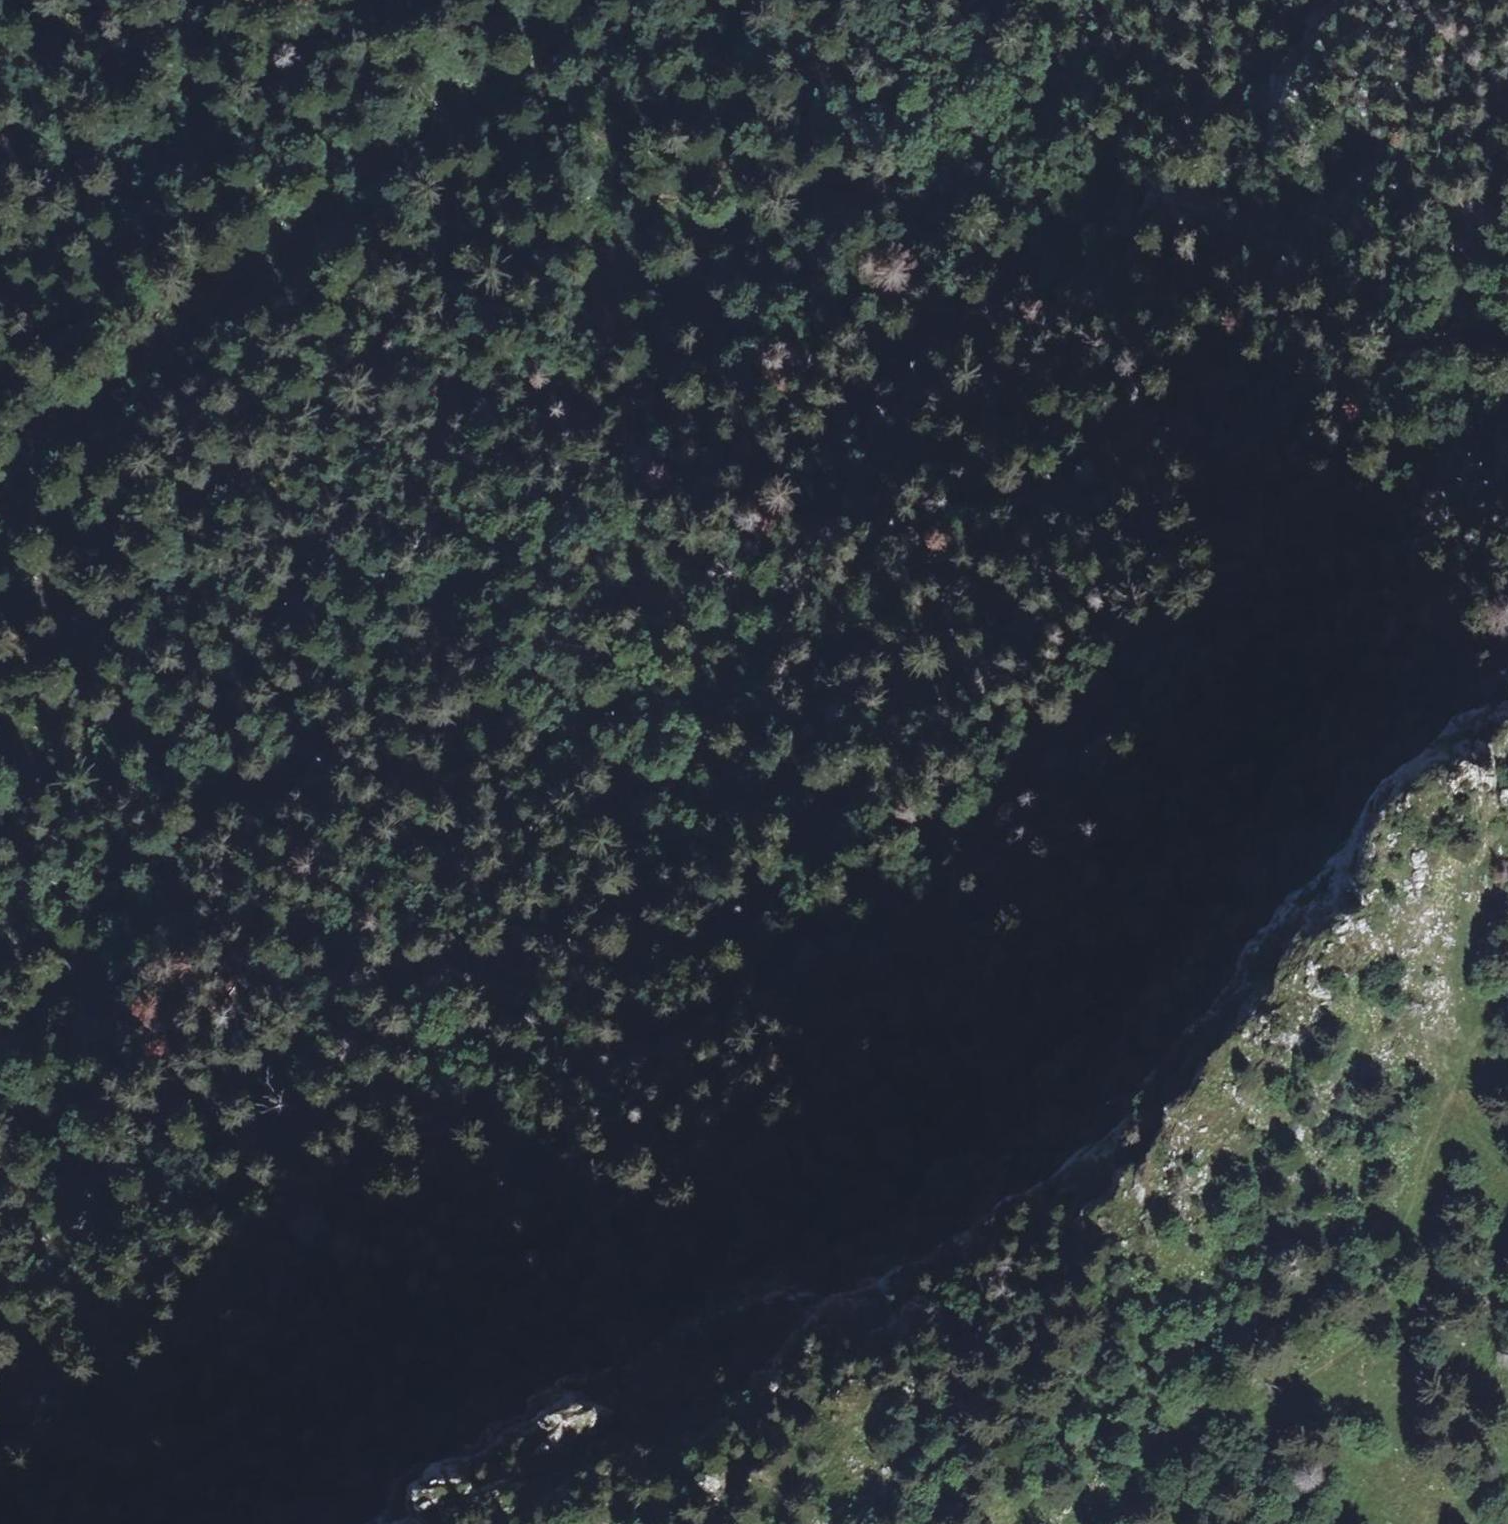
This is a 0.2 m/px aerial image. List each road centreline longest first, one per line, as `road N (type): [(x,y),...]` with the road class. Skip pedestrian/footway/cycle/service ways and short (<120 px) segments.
road 1 (track): [(601,0),(544,66),(398,167),(206,325),(0,469)]
road 2 (track): [(1378,1320),(1314,1375),(1182,1440),(1083,1523)]

